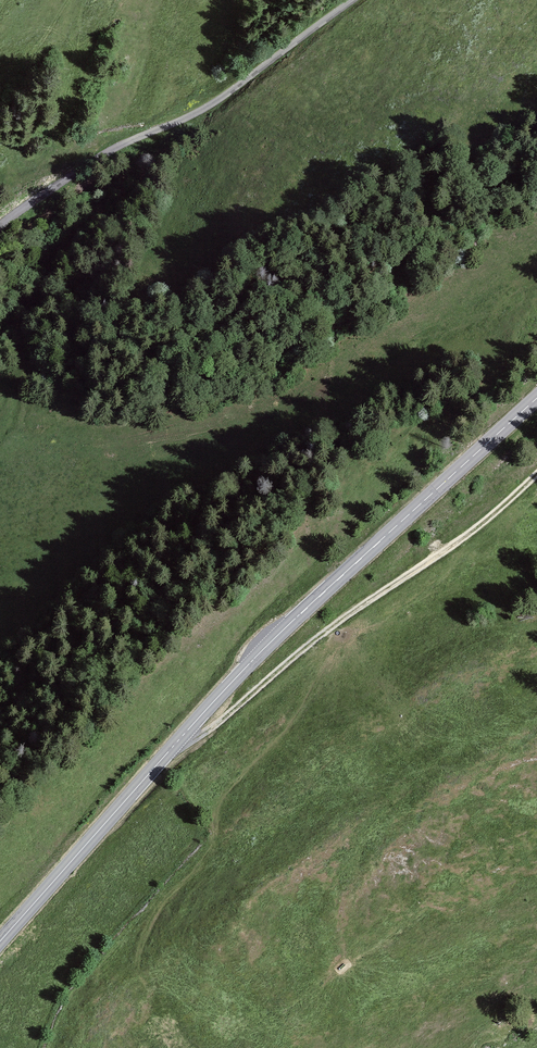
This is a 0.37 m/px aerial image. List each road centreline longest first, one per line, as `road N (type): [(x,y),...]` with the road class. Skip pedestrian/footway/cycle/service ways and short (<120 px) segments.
road 1 (secondary): [(0,943),(265,646),(536,395)]
road 2 (track): [(536,474),(443,553),(297,653),(199,738),(167,754)]
road 3 (track): [(0,226),(106,154),(224,99),(353,0)]

